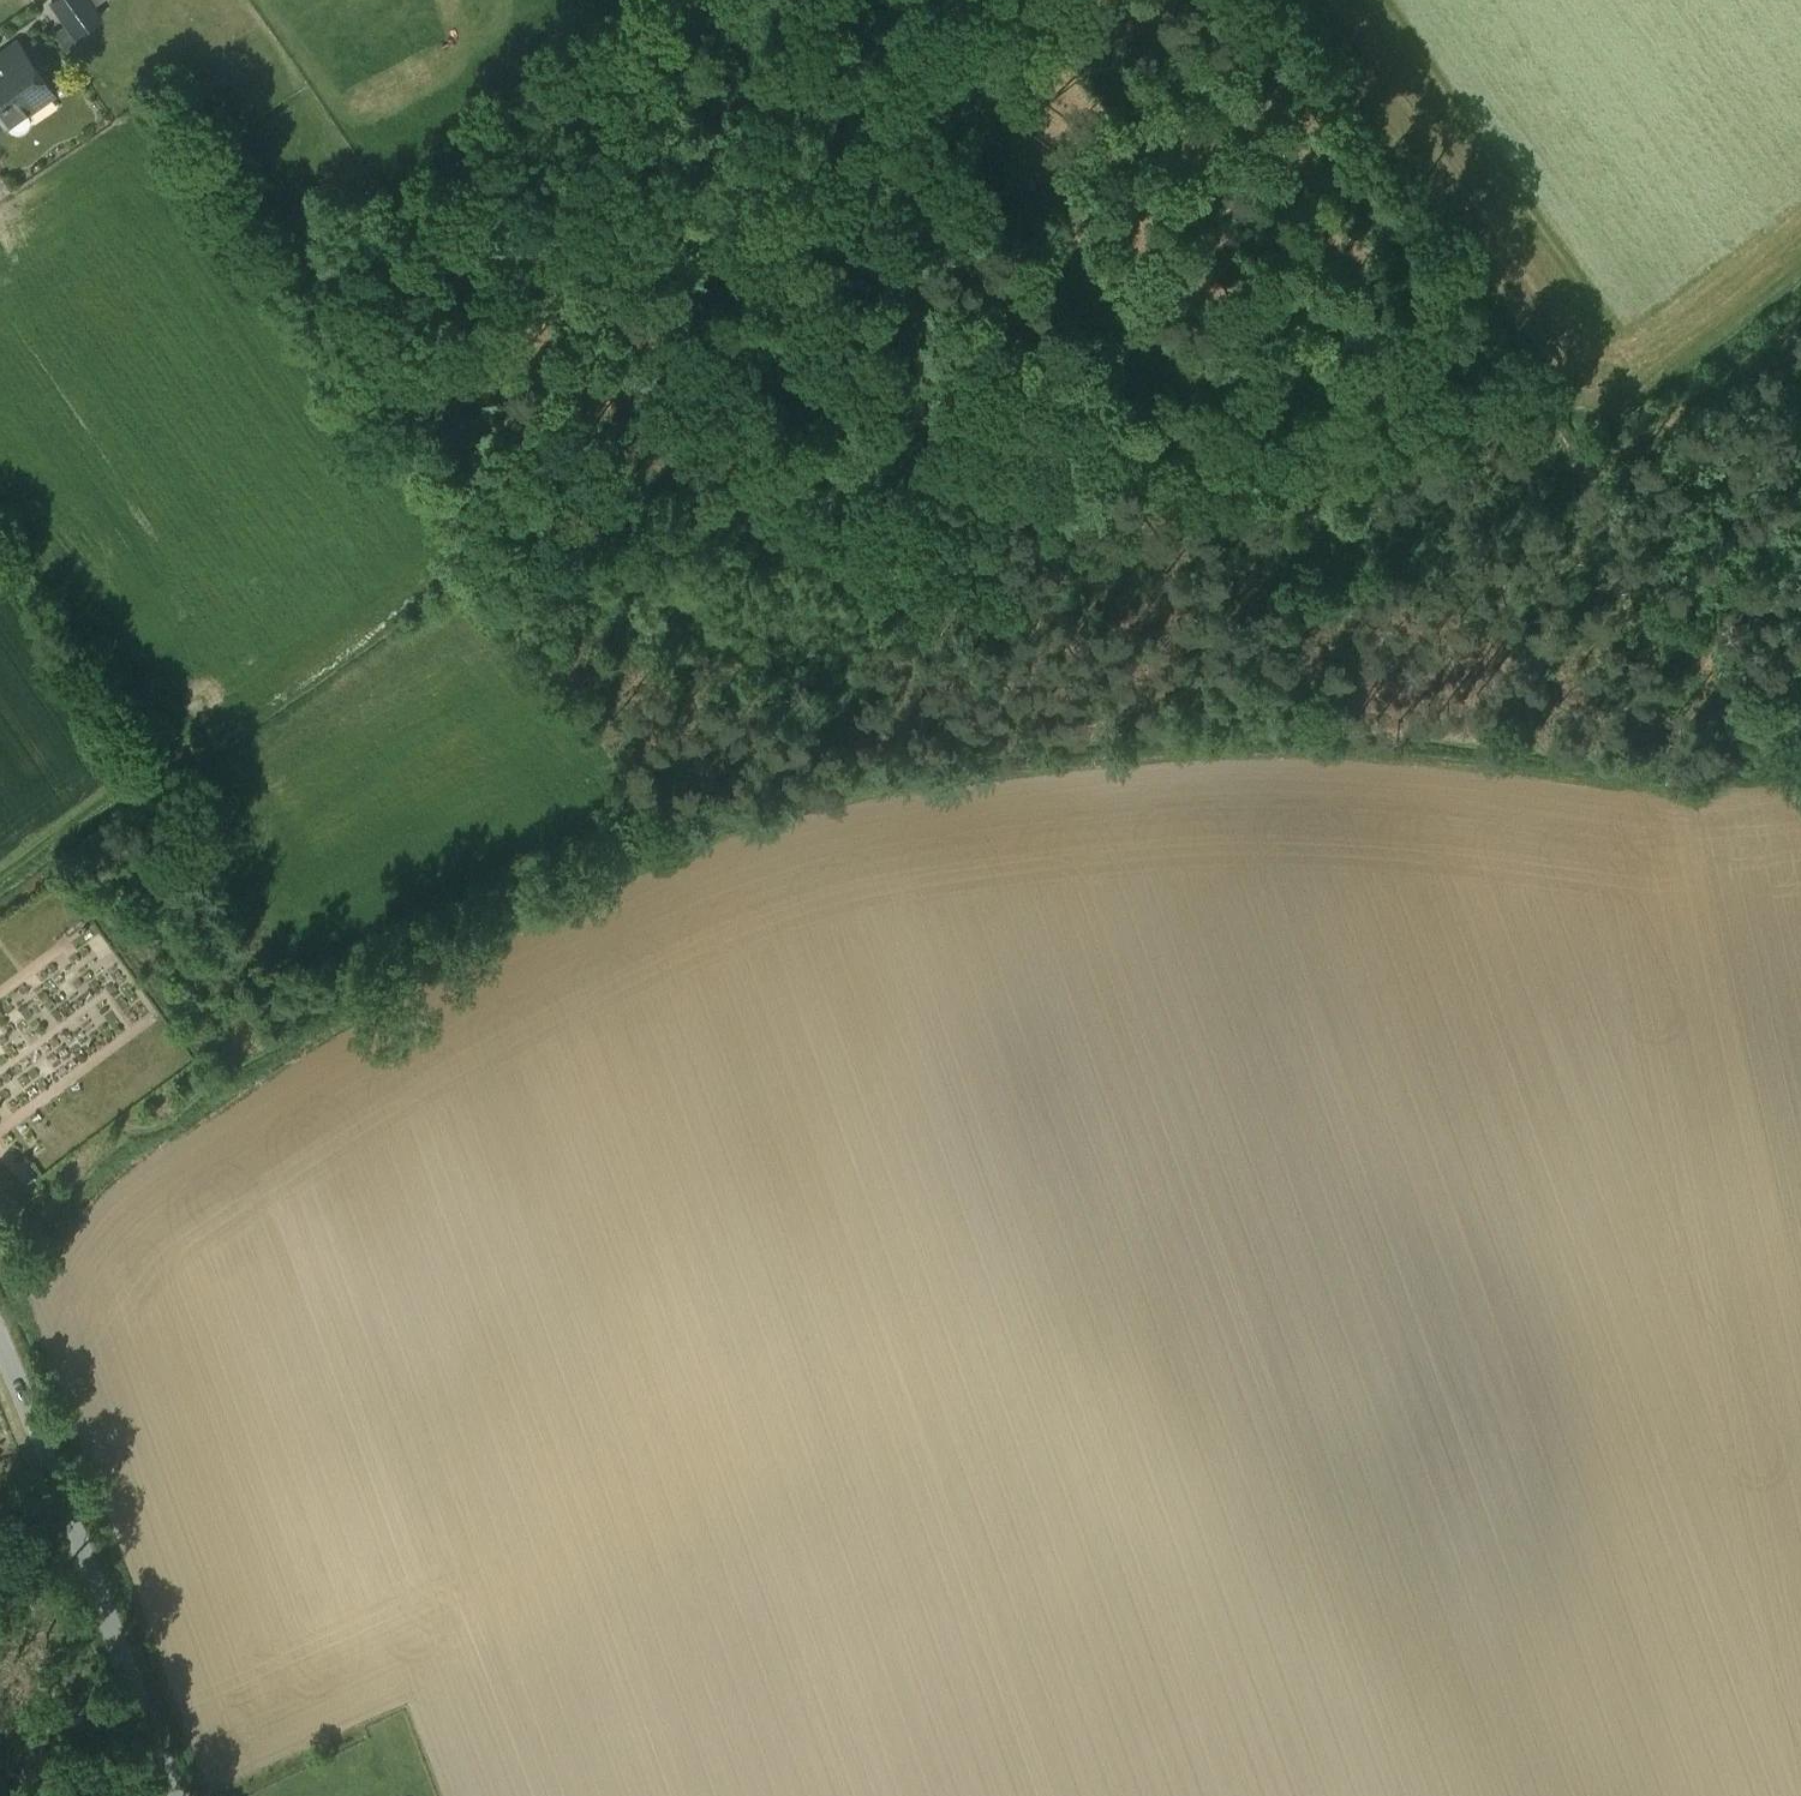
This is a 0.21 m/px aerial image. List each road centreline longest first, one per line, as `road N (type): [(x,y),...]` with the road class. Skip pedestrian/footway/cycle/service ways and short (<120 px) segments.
road 1 (track): [(1800,310),(1595,463),(1563,501),(1523,528),(1394,558),(1209,583),(1062,551),(985,562)]
road 2 (unclassified): [(0,1338),(175,1795)]

